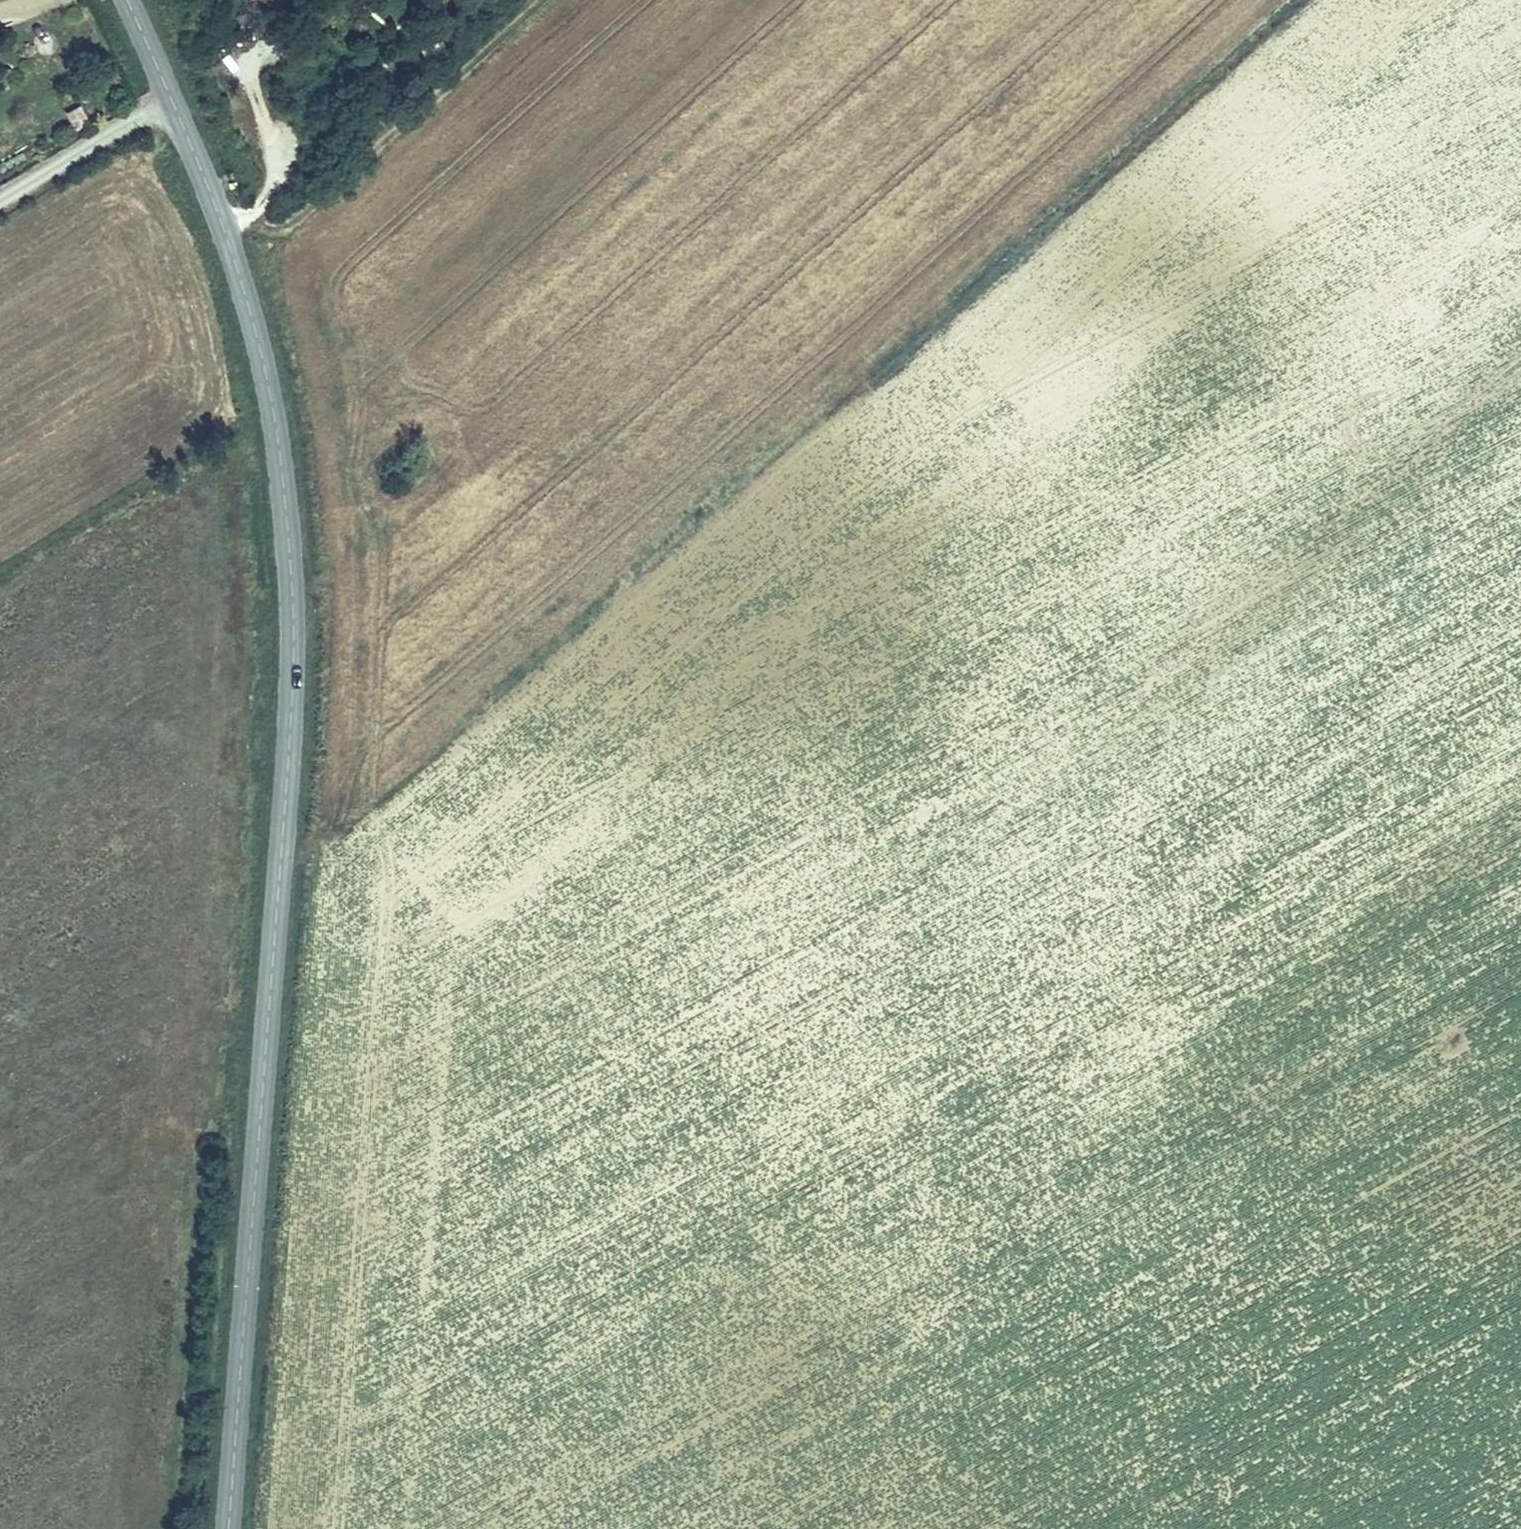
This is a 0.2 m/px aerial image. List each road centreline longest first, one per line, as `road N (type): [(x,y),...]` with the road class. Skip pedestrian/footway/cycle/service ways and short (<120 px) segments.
road 1 (tertiary): [(128,0),(194,143),(252,313),(285,486),(291,573),(287,792),(229,1528)]

